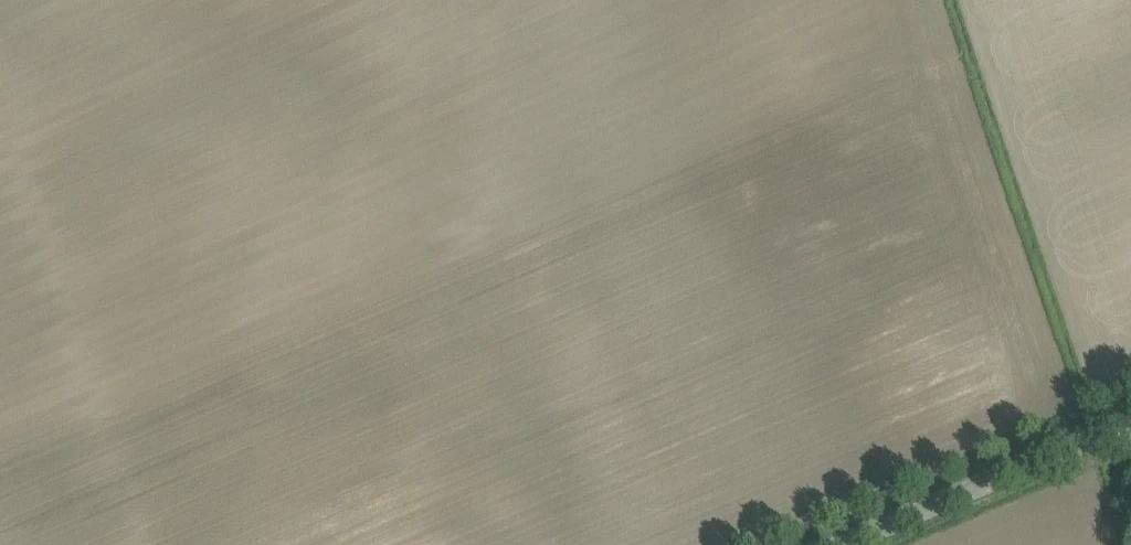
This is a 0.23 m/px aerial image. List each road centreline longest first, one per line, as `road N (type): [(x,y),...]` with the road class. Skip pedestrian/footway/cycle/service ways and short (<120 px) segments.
road 1 (unclassified): [(837,544),(1130,421)]

